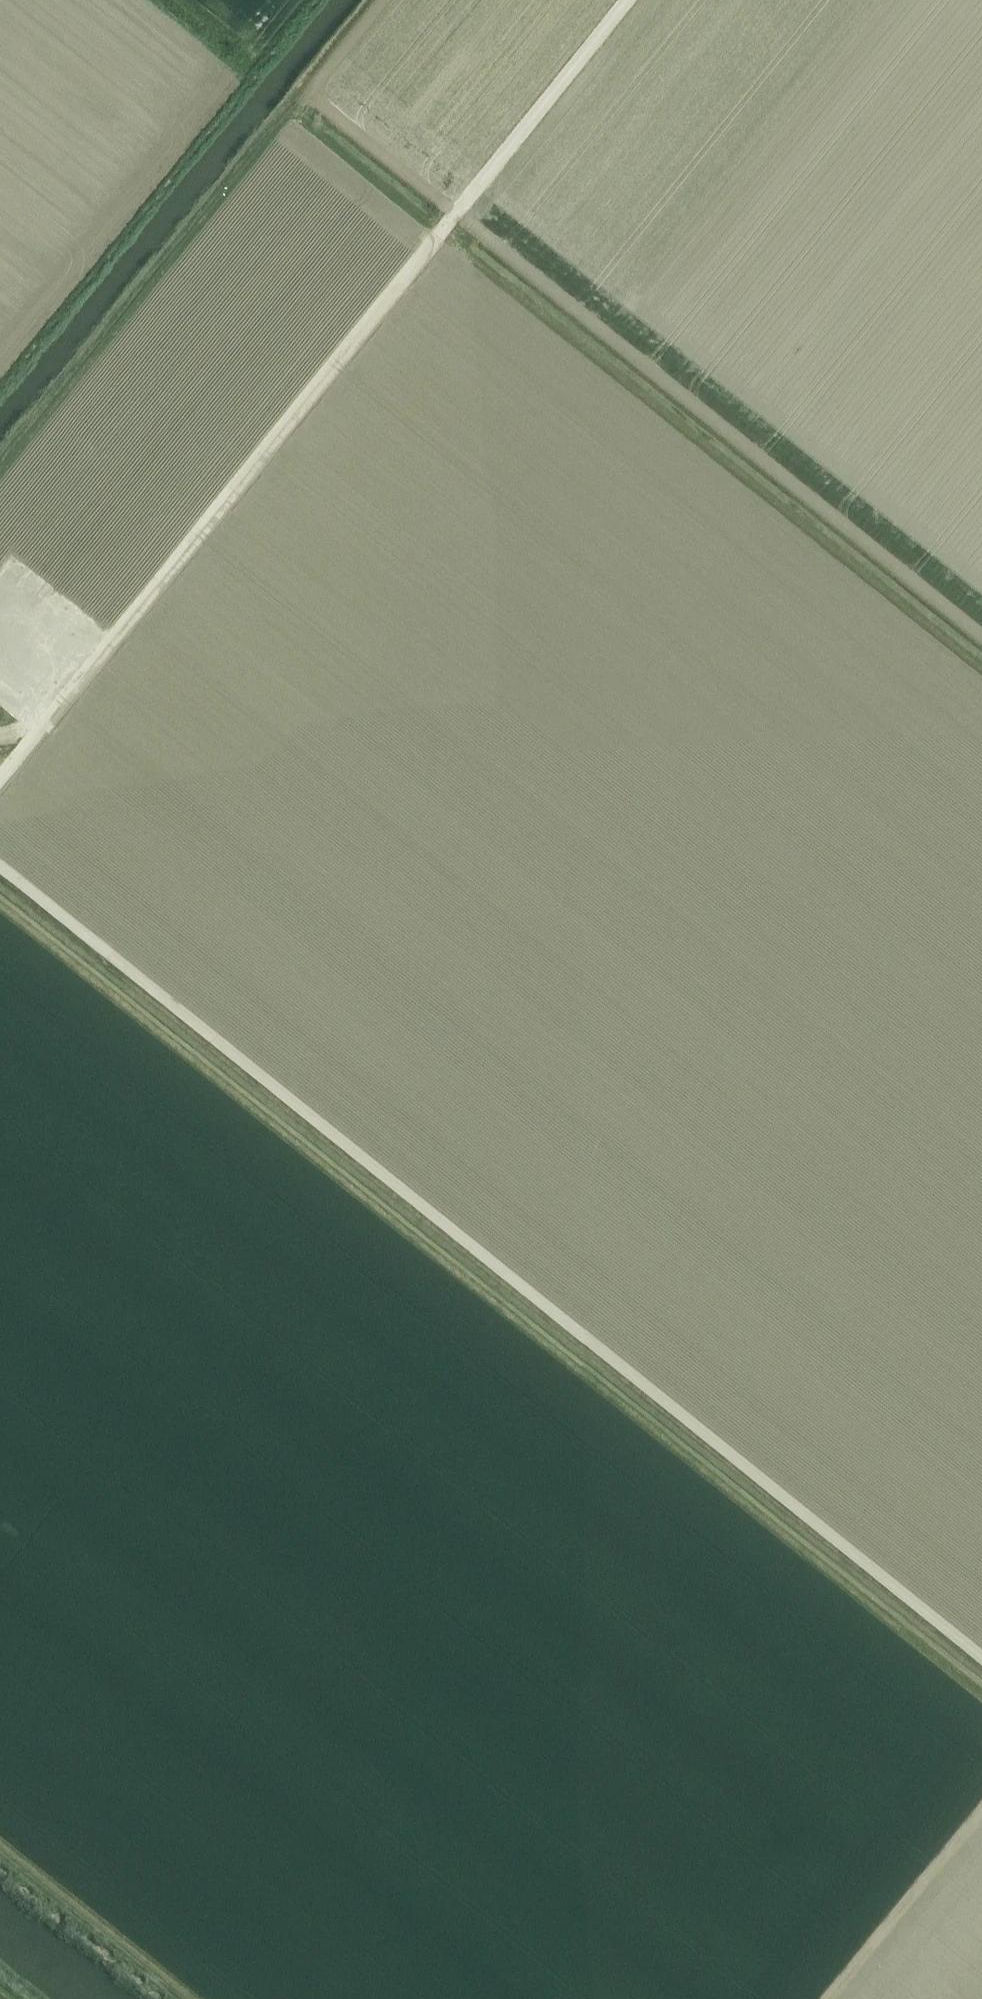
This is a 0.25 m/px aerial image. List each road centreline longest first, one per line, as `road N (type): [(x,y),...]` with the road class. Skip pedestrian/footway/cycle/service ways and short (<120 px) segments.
road 1 (track): [(0,862),(981,1657)]
road 2 (track): [(627,0),(0,783)]

